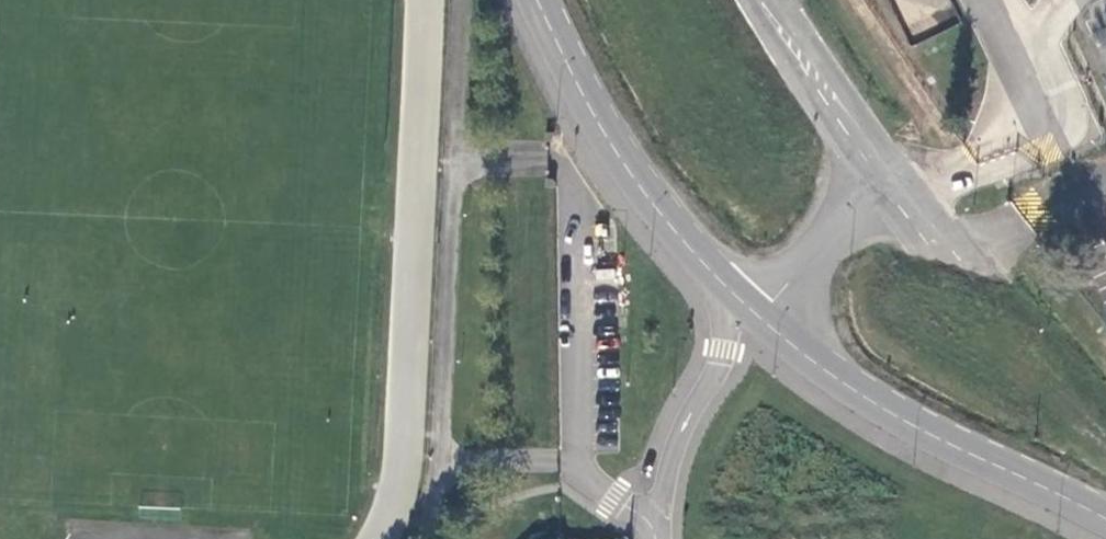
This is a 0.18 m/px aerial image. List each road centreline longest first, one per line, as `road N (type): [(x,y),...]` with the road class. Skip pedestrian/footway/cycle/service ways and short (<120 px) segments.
road 1 (primary): [(1105,525),(877,404),(726,289),(662,218),(608,140),(536,0)]

